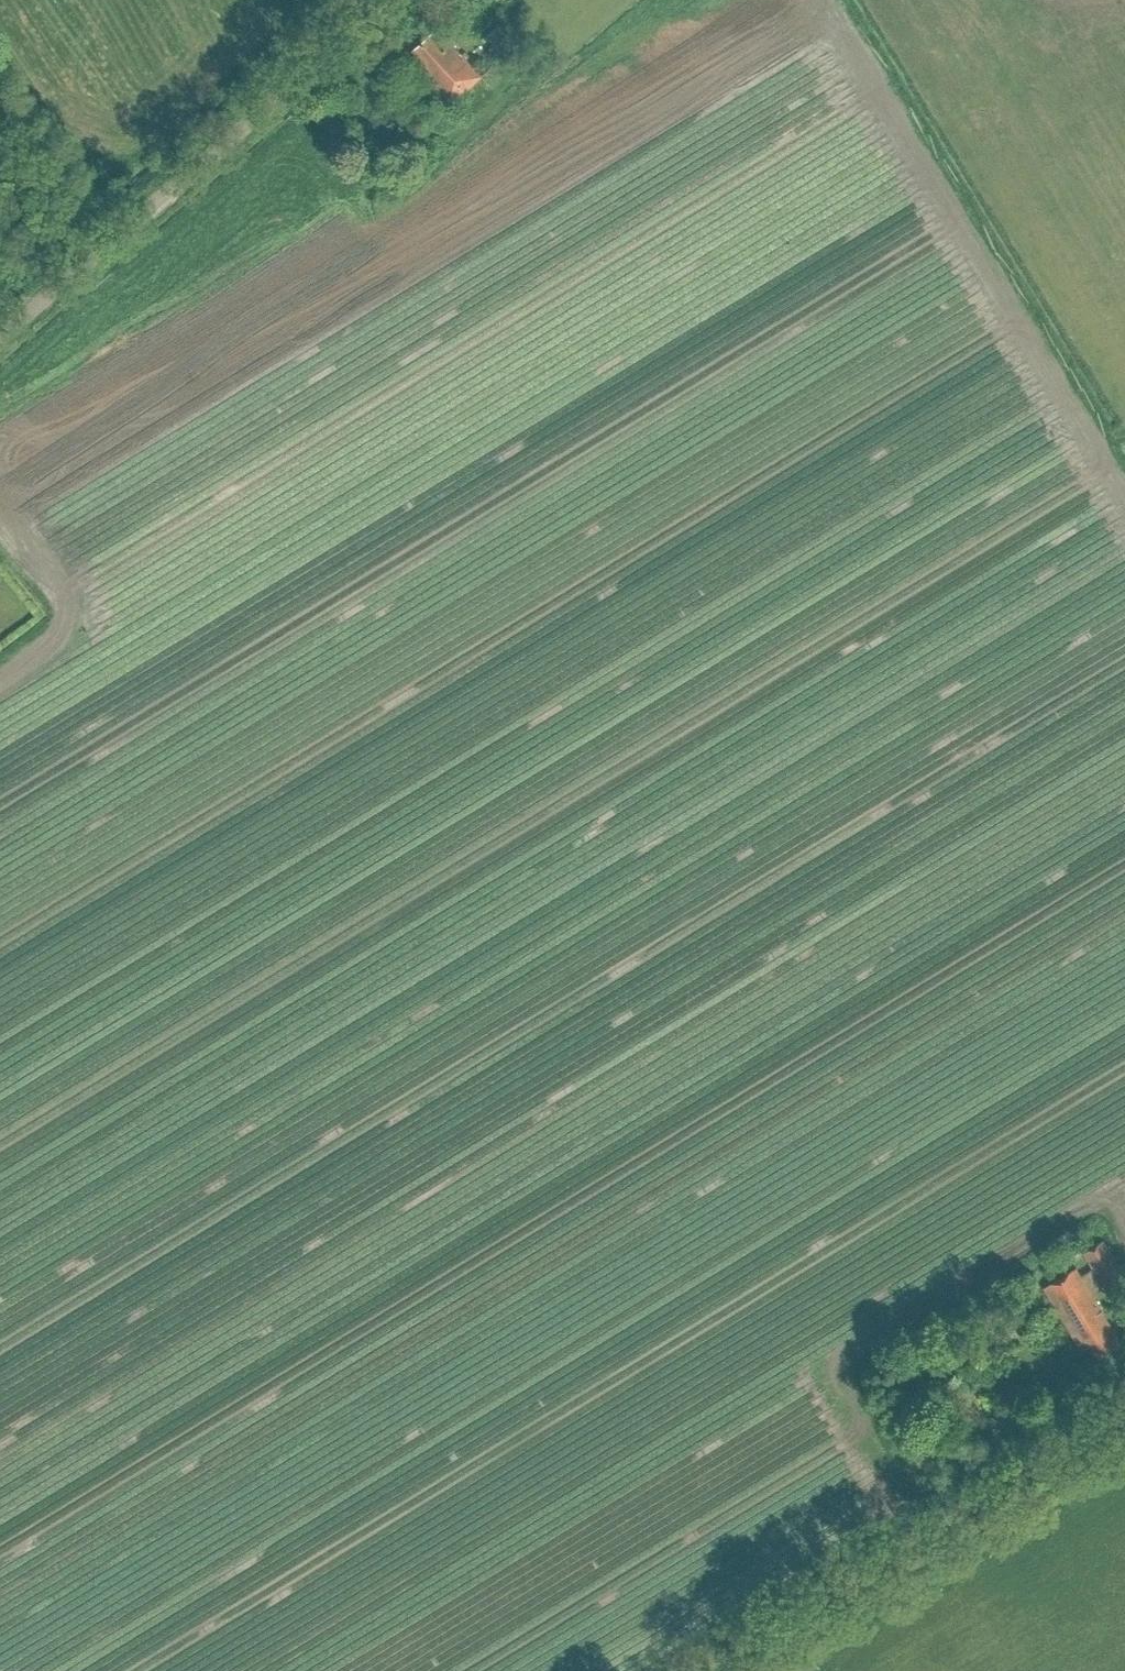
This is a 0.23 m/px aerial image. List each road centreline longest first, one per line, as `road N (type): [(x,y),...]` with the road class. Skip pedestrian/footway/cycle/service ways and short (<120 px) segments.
road 1 (unclassified): [(0,334),(387,0)]
road 2 (tertiary): [(693,1670),(1124,1409)]

